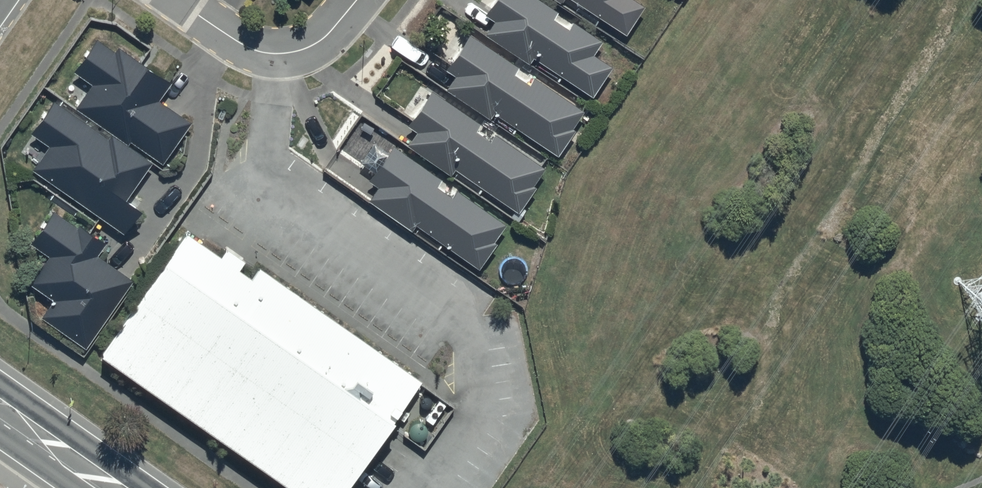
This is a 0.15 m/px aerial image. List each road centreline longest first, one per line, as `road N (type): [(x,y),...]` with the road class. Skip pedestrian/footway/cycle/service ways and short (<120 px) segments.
road 1 (residential): [(179,0),(253,49),(280,56),(311,49),(359,0)]
road 2 (secondary): [(0,407),(116,487)]

